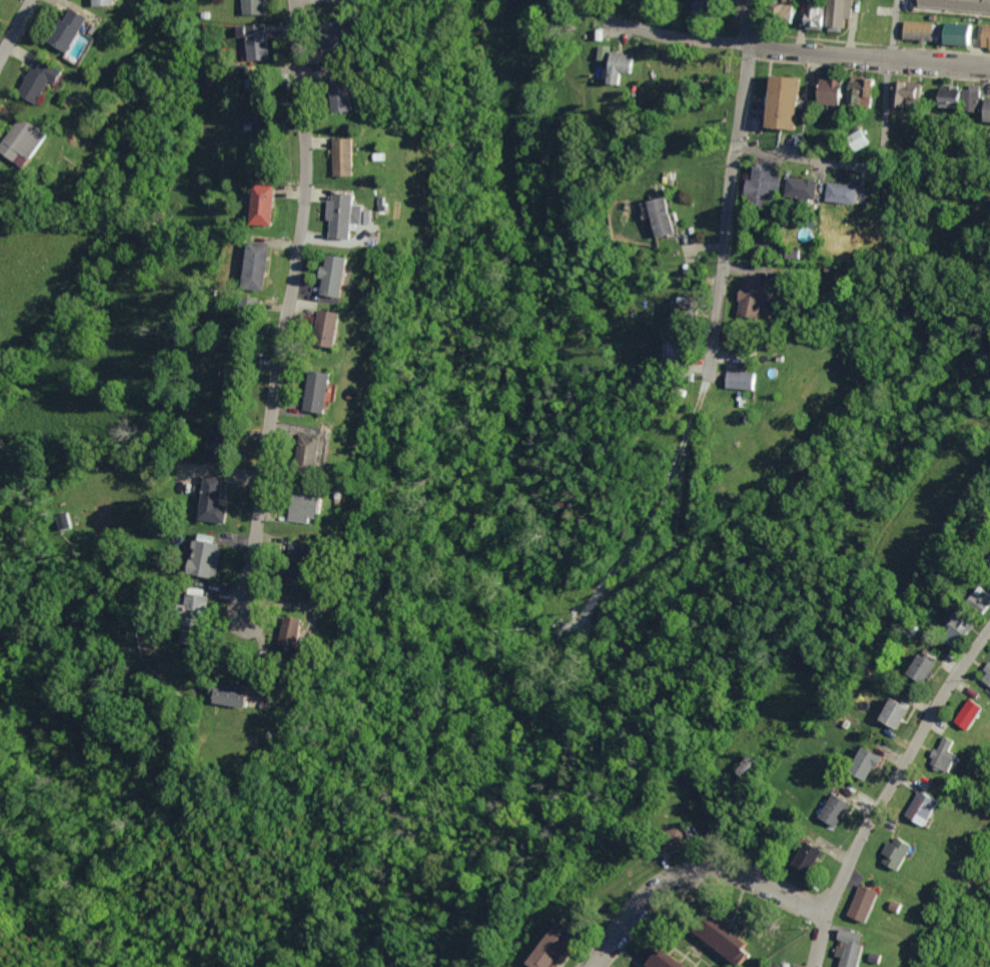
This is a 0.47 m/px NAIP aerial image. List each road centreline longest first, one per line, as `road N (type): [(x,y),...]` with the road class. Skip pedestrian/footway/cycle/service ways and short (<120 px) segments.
road 1 (residential): [(295,0),(302,209),(241,632)]
road 2 (residential): [(712,376),(747,0)]
road 3 (residential): [(819,912),(989,620)]
road 4 (residential): [(891,60),(657,32),(606,22),(596,3)]
road 5 (residential): [(819,912),(750,882),(684,879),(631,910),(590,966)]
road 6 (residential): [(891,60),(883,149),(870,165),(732,147)]

